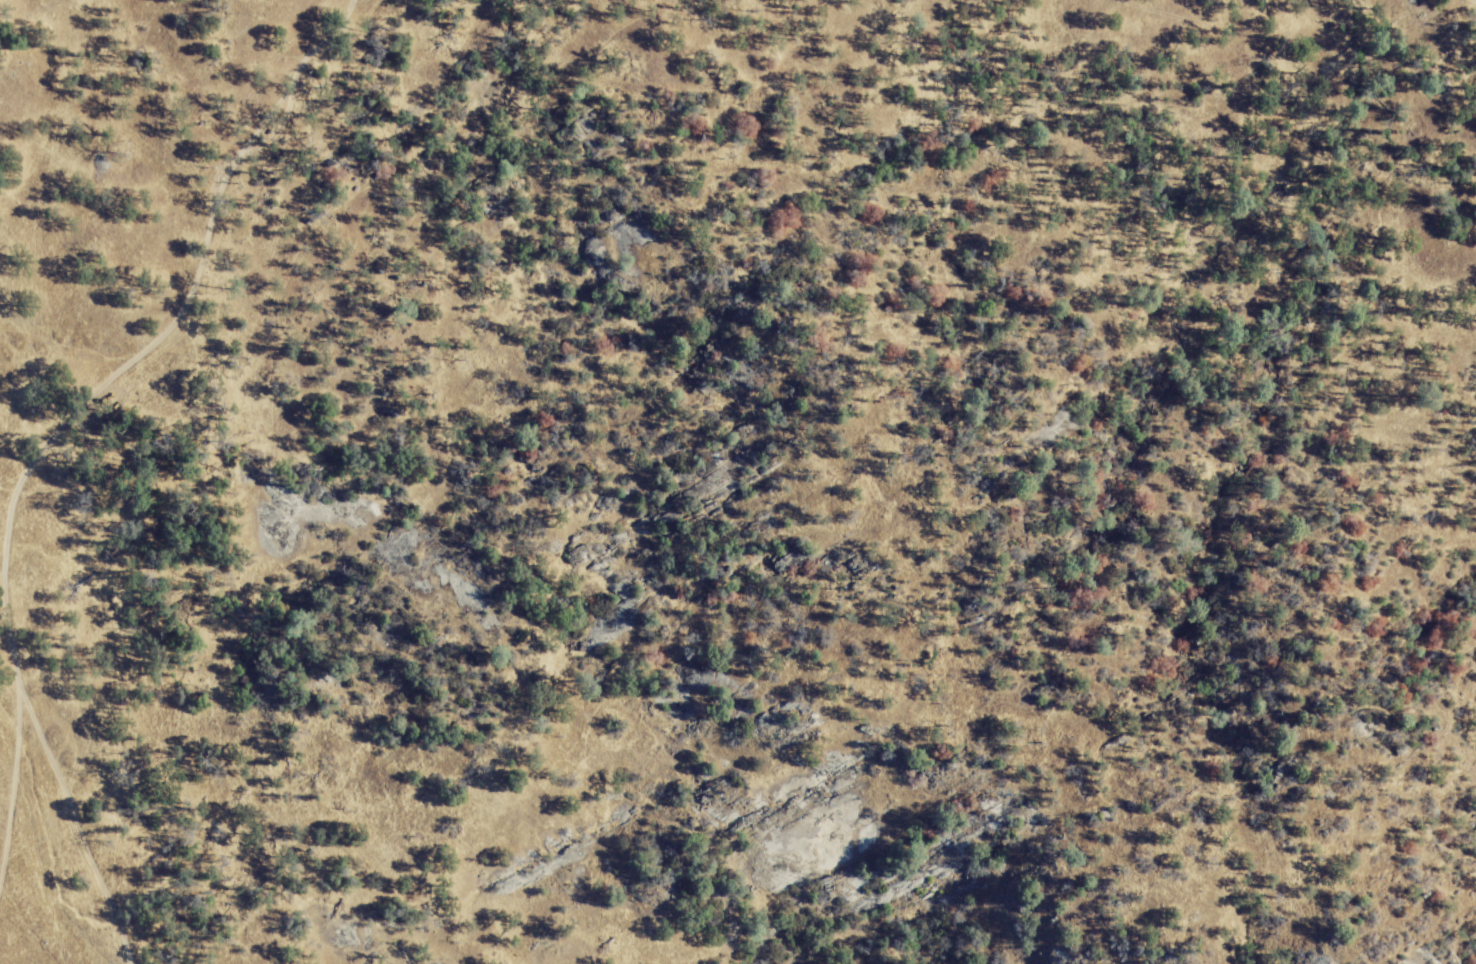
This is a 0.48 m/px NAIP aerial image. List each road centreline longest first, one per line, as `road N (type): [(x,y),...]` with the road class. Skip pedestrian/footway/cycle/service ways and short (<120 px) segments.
road 1 (track): [(0,877),(24,825),(8,558),(24,467),(61,398),(173,323),(215,259),(226,173),(258,104),(371,0)]

